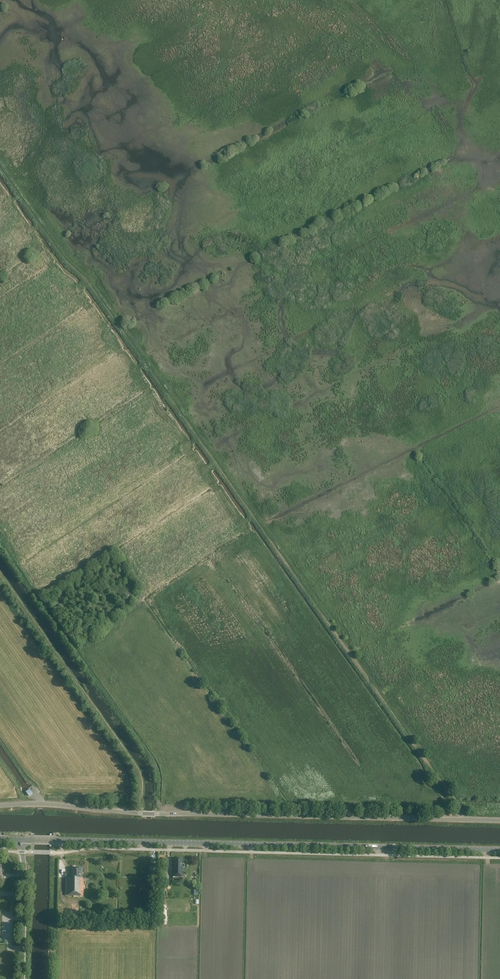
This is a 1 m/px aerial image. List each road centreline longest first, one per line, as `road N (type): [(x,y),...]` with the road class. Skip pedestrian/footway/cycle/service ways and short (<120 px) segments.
road 1 (track): [(0,169),(93,290),(462,819)]
road 2 (unclassified): [(499,820),(0,805)]
road 3 (tertiary): [(499,850),(50,840)]
road 4 (unclassified): [(23,978),(22,840)]

